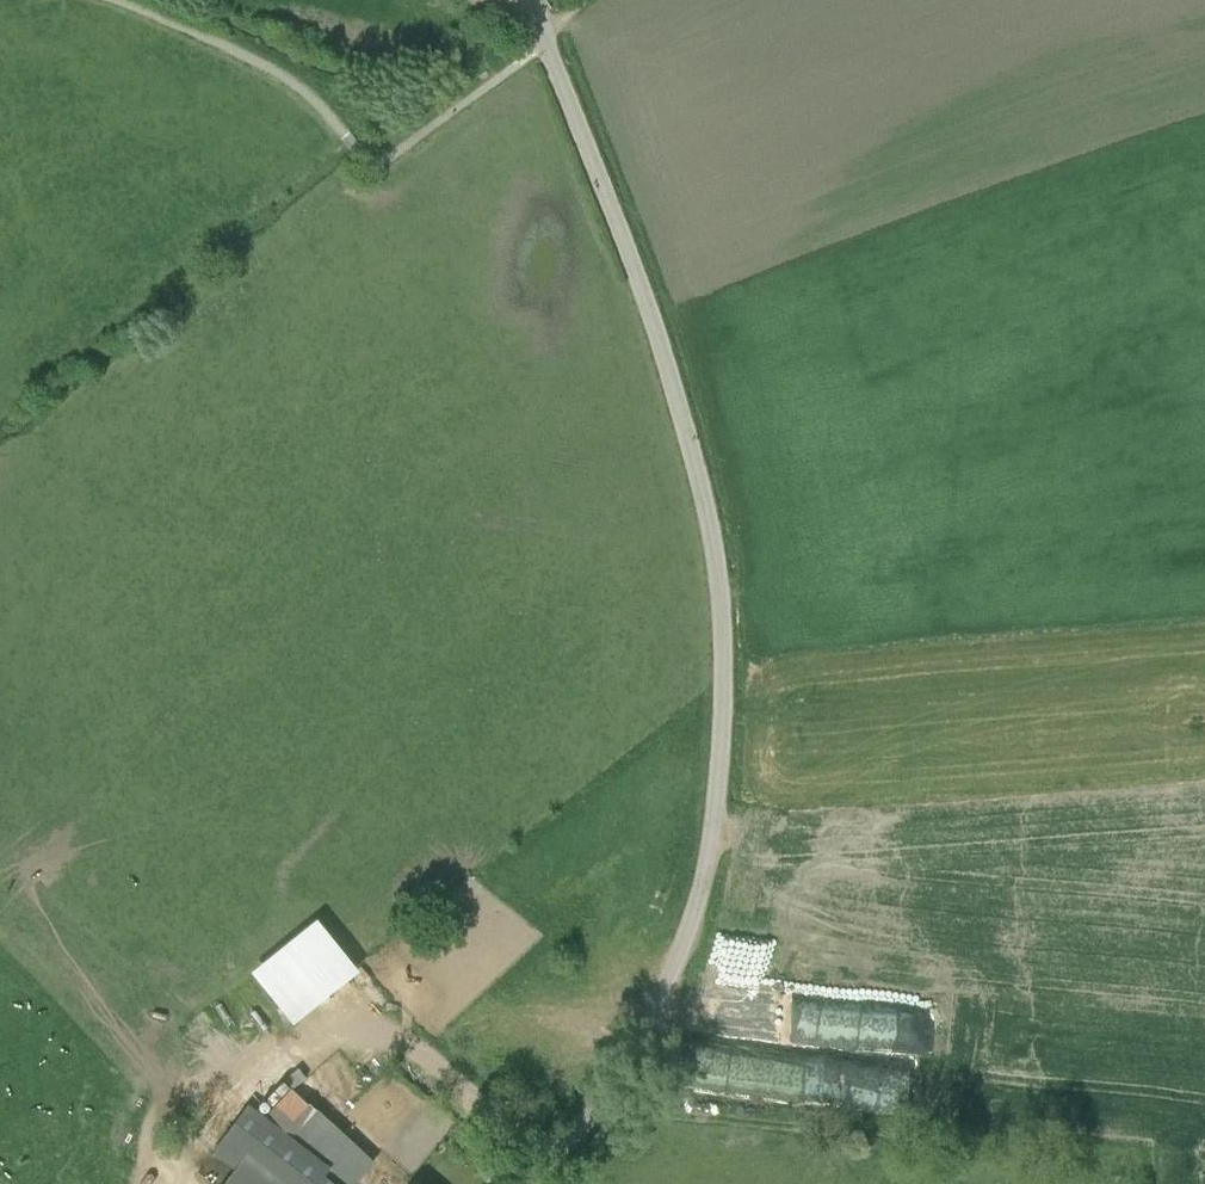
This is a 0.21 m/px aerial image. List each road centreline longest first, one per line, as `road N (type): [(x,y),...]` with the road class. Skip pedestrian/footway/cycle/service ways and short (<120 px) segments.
road 1 (unclassified): [(538,1183),(631,1069),(693,937),(713,850),(728,714),(723,564),(702,472),(644,280),(548,39),(522,0)]
road 2 (track): [(564,1158),(416,1040),(362,1032),(313,1051),(201,1183)]

